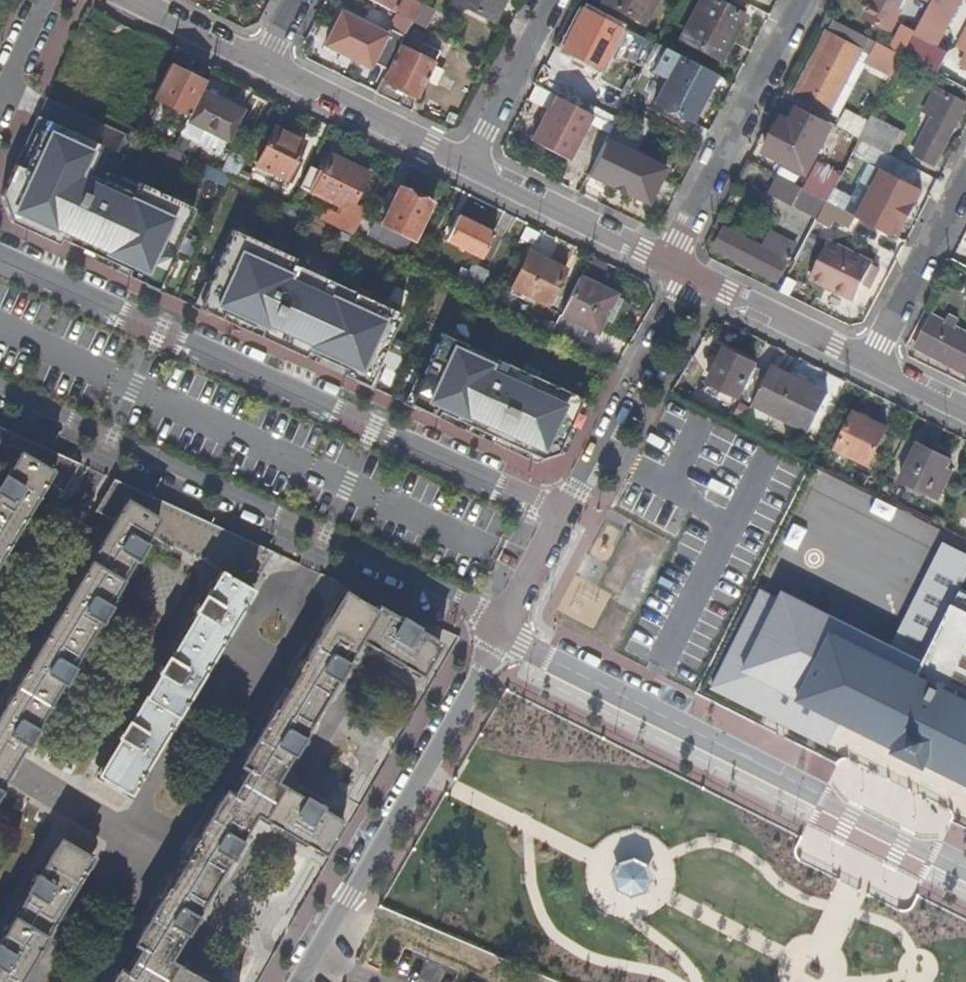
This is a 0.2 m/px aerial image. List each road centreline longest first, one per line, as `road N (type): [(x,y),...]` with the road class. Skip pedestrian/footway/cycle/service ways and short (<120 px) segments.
road 1 (residential): [(562,511),(0,249)]
road 2 (residential): [(0,387),(461,599),(481,610),(496,633)]
road 3 (residential): [(496,633),(965,871)]
road 4 (residential): [(496,633),(289,981)]
road 5 (residential): [(672,265),(805,0)]
road 6 (residential): [(562,511),(688,273)]
road 7 (residential): [(466,167),(672,265)]
road 8 (residential): [(263,65),(466,167)]
road 9 (residential): [(872,366),(965,180)]
road 10 (residential): [(688,273),(872,366)]
road 11 (residential): [(466,167),(552,0)]
road 12 (residential): [(139,0),(263,65)]
road 13 (residential): [(562,511),(496,633)]
road 14 (residential): [(0,113),(49,0)]

